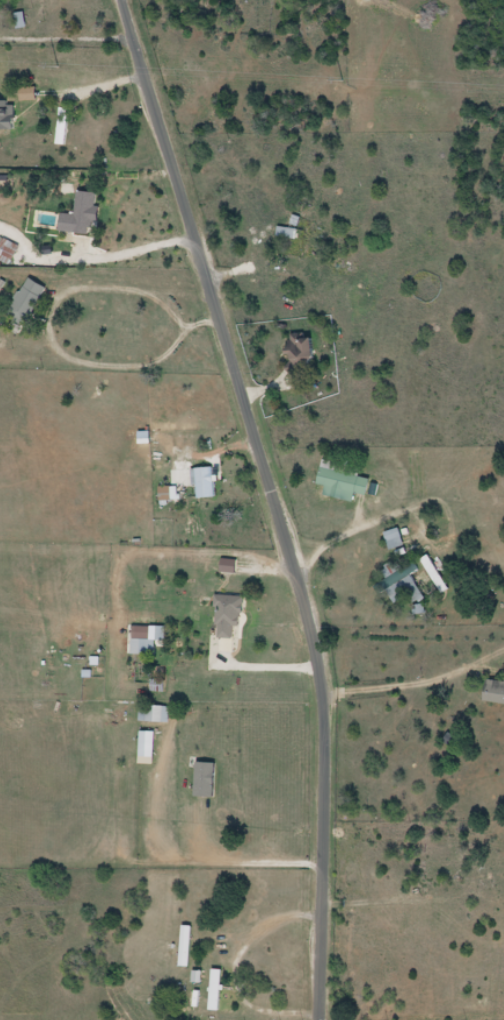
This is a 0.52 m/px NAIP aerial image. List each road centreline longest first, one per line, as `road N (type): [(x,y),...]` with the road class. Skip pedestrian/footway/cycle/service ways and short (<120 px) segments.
road 1 (residential): [(318,1019),(325,753),(318,660),(121,0)]
road 2 (residential): [(294,573),(457,511),(503,464)]

